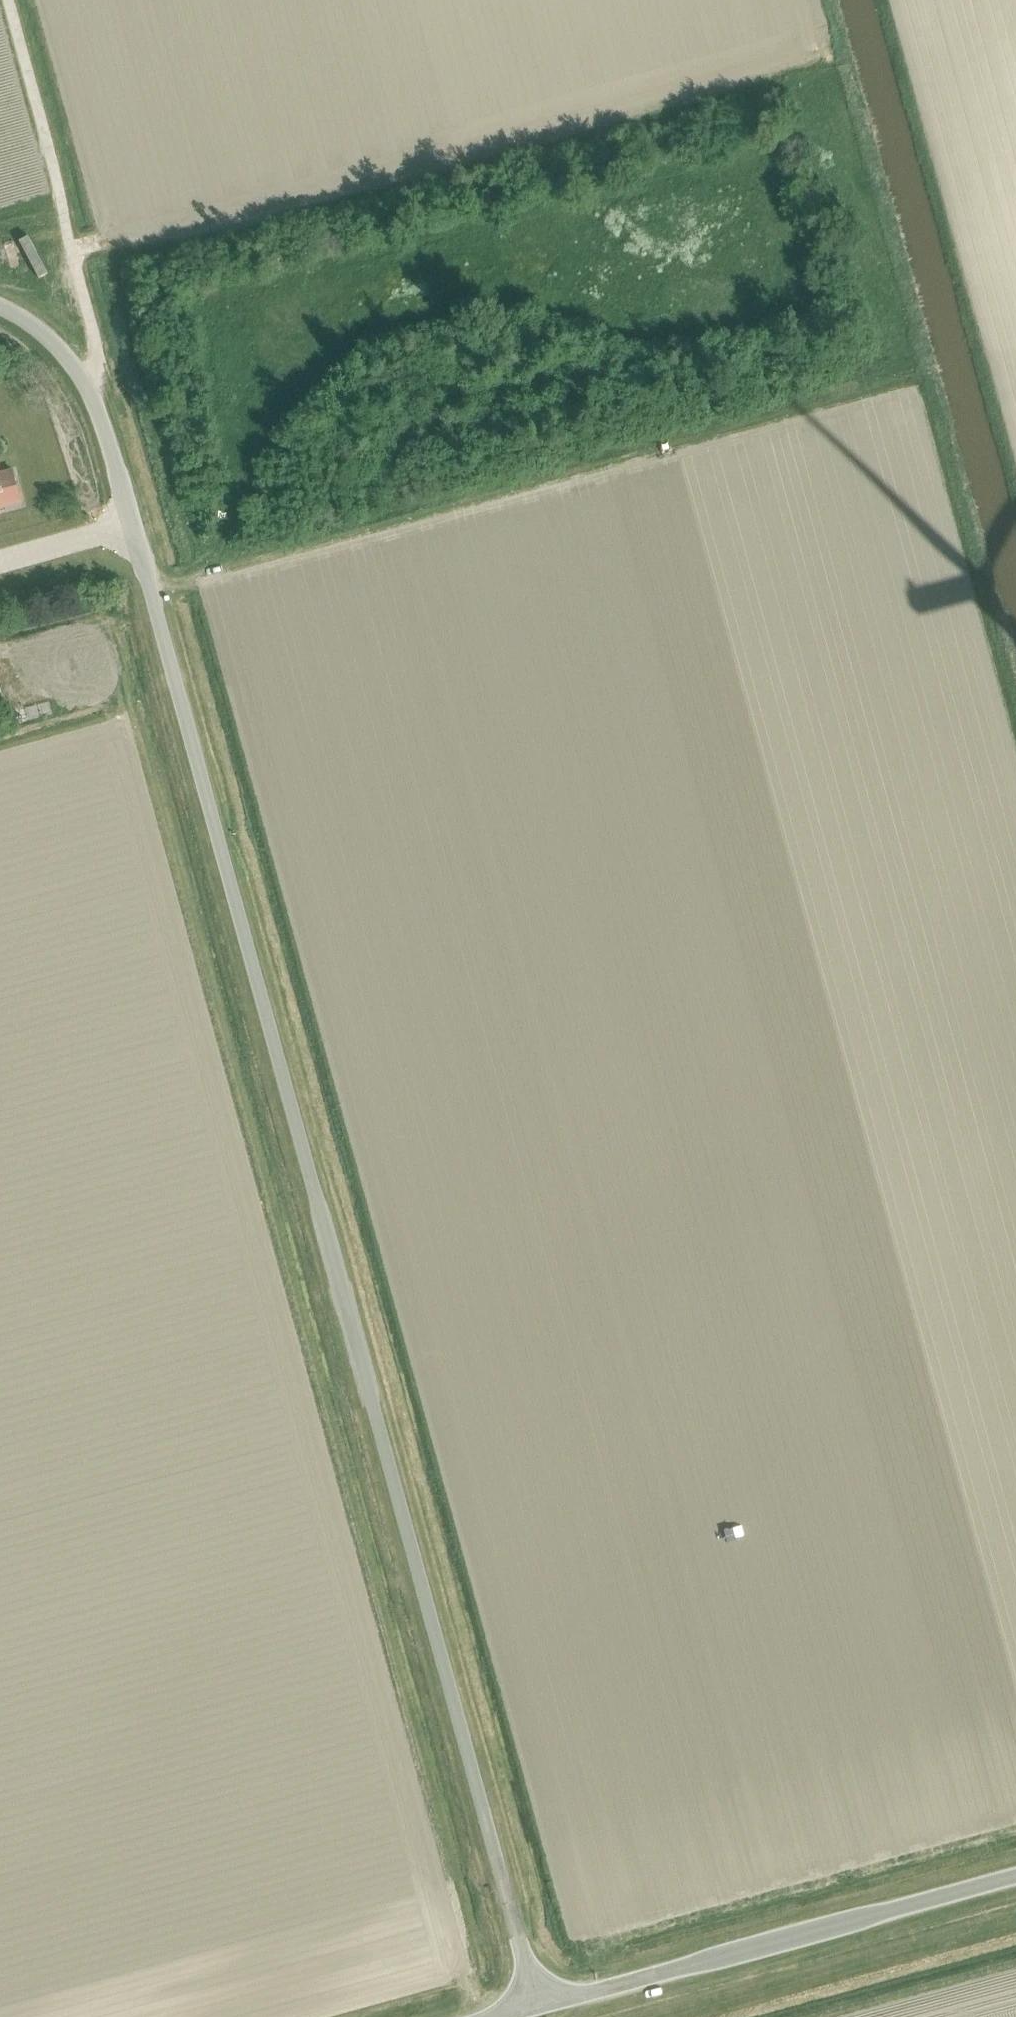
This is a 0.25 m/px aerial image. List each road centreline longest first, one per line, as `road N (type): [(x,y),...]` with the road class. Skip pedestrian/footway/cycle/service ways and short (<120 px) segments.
road 1 (unclassified): [(0,315),(64,362),(94,417),(530,2006)]
road 2 (unclassified): [(1015,1875),(530,2006)]

